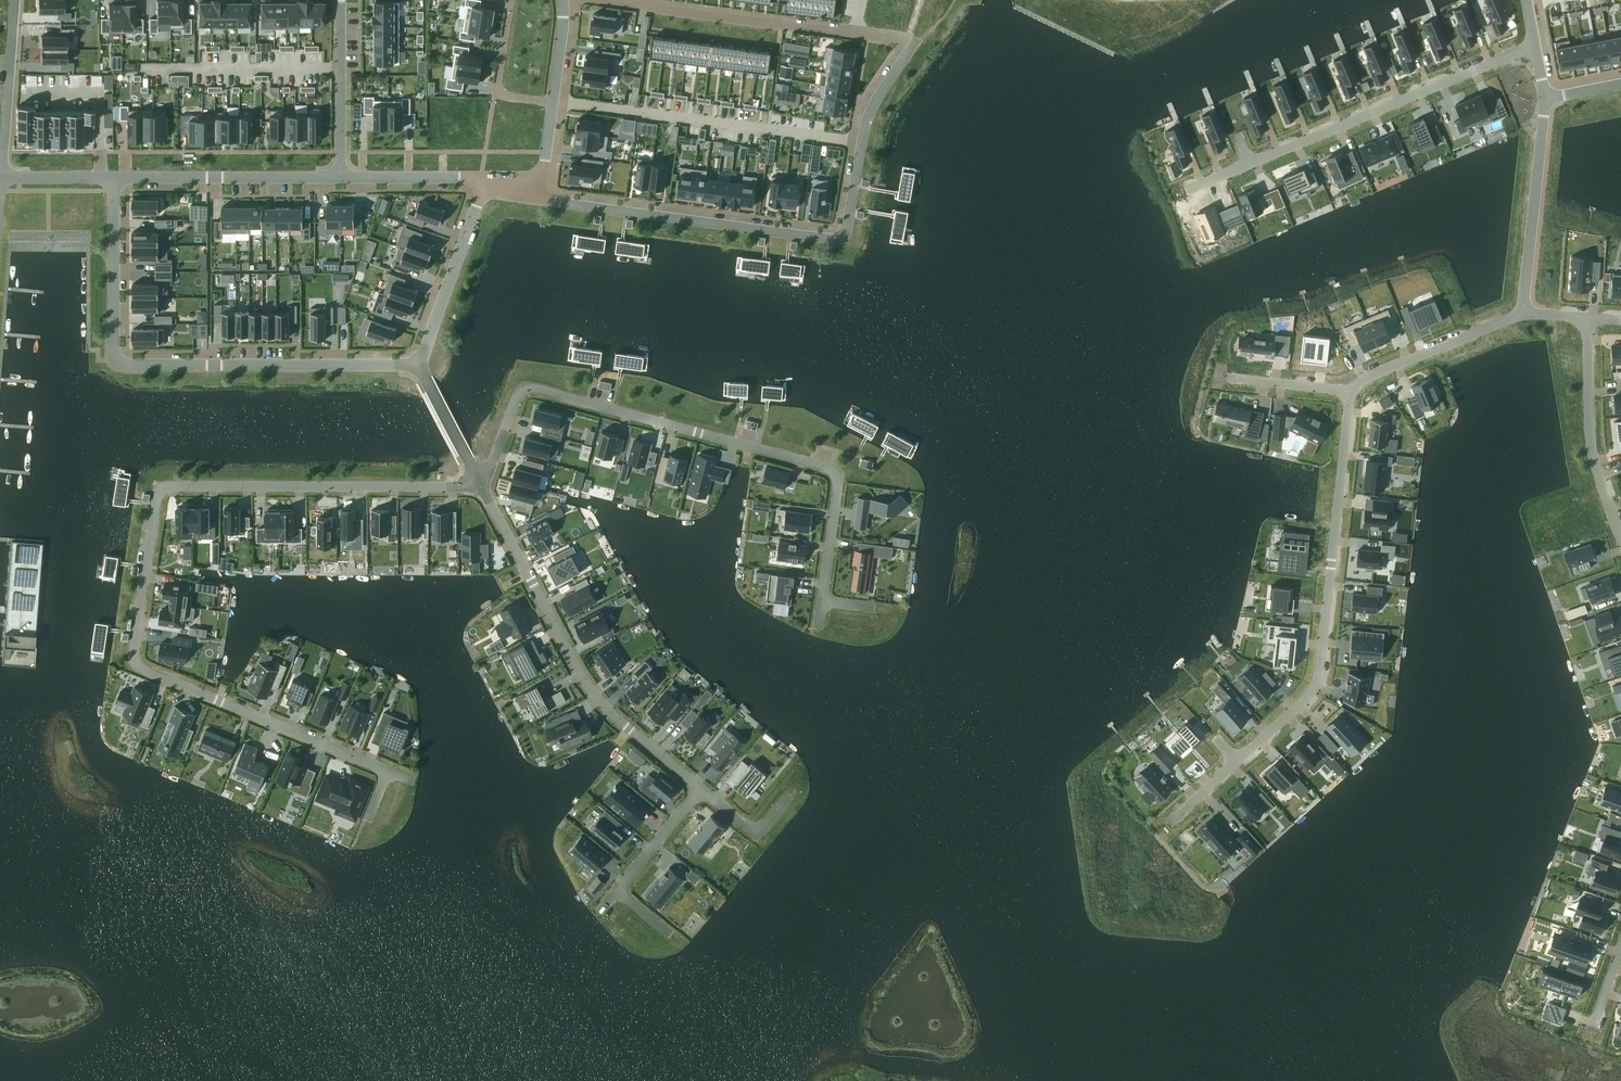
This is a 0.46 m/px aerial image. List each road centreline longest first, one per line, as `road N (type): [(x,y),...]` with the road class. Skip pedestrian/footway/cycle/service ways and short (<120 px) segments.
road 1 (residential): [(480,481),(165,487),(159,494),(134,652),(139,665),(387,772),(369,815)]
road 2 (residential): [(495,453),(521,392),(531,388),(832,470),(839,480),(824,601),(863,606)]
road 3 (residential): [(535,184),(547,200),(837,240),(847,233),(866,118),(910,47)]
road 4 (residential): [(1350,387),(1322,669),(1313,693),(1171,822)]
road 5 (residential): [(115,178),(116,361),(422,362)]
road 6 (residential): [(480,481),(591,687),(700,784)]
road 7 (residential): [(1534,45),(1188,187)]
road 8 (residential): [(584,0),(910,47)]
road 9 (residential): [(115,178),(341,178)]
road 10 (residential): [(1588,315),(1593,455),(1620,536)]
road 11 (residential): [(1545,98),(1521,309)]
road 12 (residential): [(486,179),(422,362)]
road 13 (residential): [(1521,309),(1350,387)]
road 14 (residential): [(535,184),(563,0)]
road 15 (residential): [(341,178),(340,0)]
road 16 (residential): [(2,176),(16,0)]
road 17 (residential): [(700,784),(618,888),(643,911)]
road 18 (residential): [(341,178),(486,179)]
road 19 (residential): [(422,362),(440,363),(495,453)]
road 20 (residential): [(1350,387),(1228,376)]

